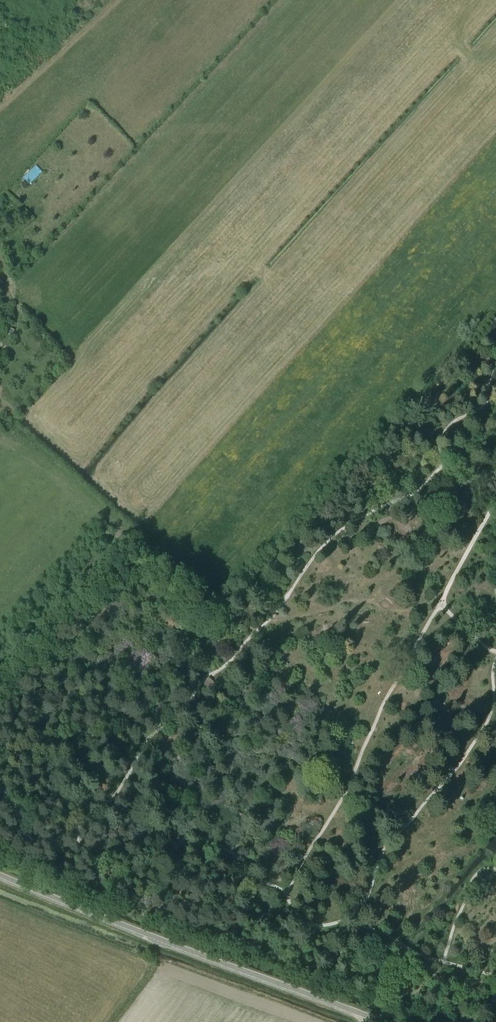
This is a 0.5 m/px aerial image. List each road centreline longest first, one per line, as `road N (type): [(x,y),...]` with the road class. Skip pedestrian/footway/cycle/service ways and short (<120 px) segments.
road 1 (unclassified): [(383,1021),(0,875)]
road 2 (track): [(116,0),(0,108)]

